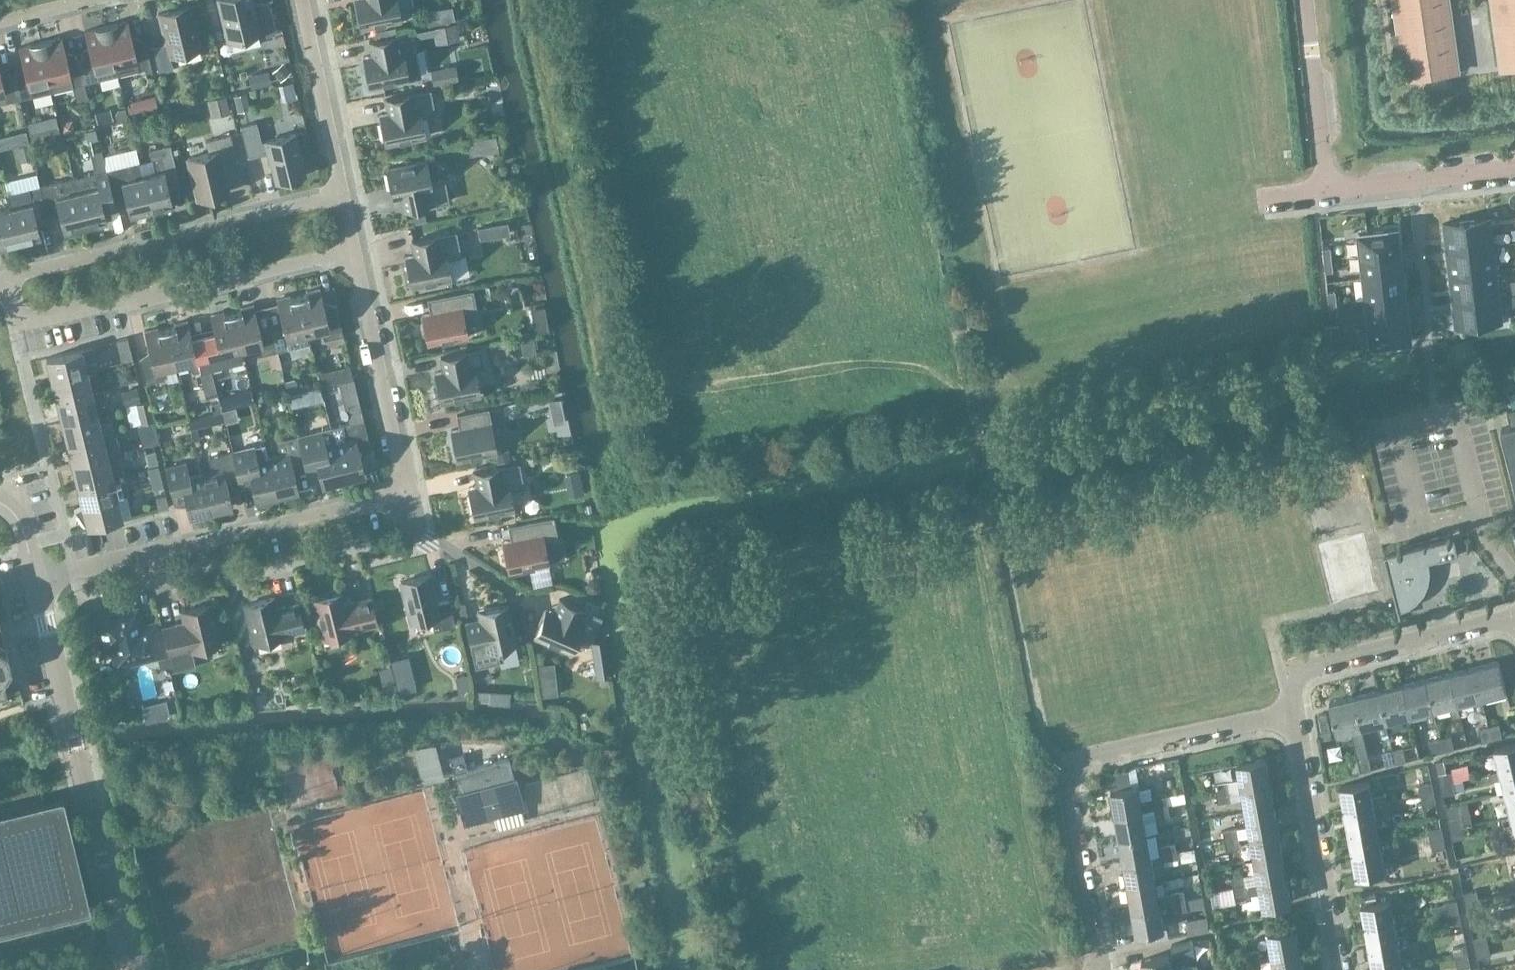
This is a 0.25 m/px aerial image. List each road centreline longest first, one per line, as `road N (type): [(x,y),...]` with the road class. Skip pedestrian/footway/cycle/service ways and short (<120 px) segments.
road 1 (residential): [(43,578),(407,490),(347,192)]
road 2 (residential): [(1102,969),(1071,794),(1079,769),(1103,756),(1292,713)]
road 3 (residential): [(140,969),(43,578)]
road 4 (residential): [(1306,0),(1329,190),(1514,169)]
road 5 (residential): [(0,273),(347,192)]
road 6 (residential): [(1292,713),(1287,678),(1514,618)]
road 7 (residential): [(1342,969),(1292,713)]
road 8 (residential): [(347,192),(304,0)]

